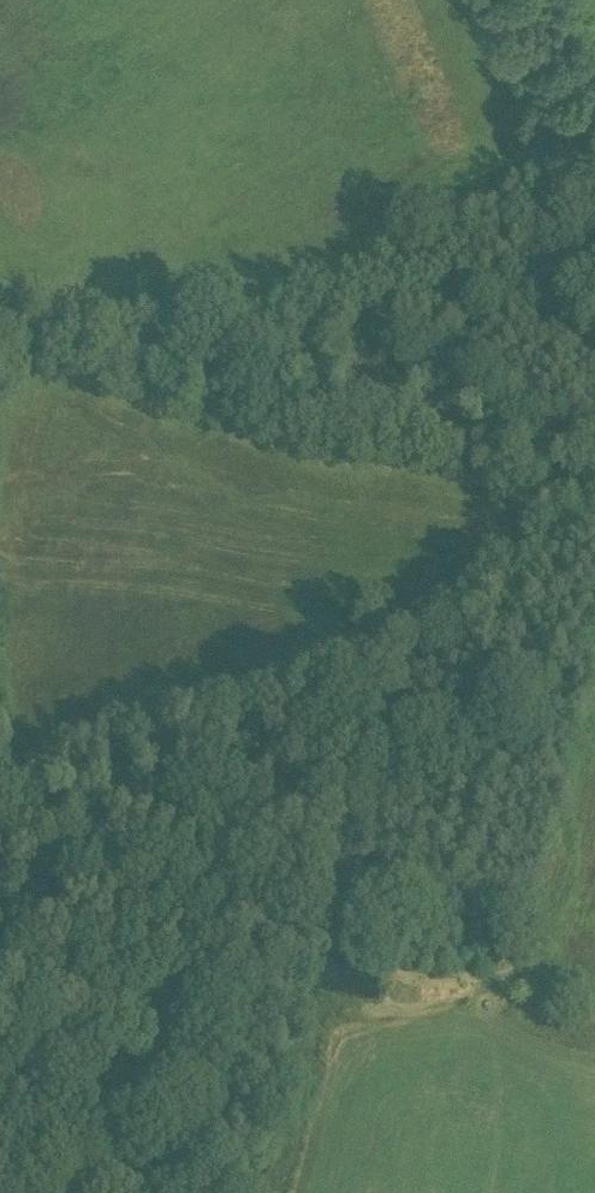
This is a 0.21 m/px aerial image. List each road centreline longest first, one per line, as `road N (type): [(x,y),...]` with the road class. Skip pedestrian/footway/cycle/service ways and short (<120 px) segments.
road 1 (track): [(524,0),(594,226)]

